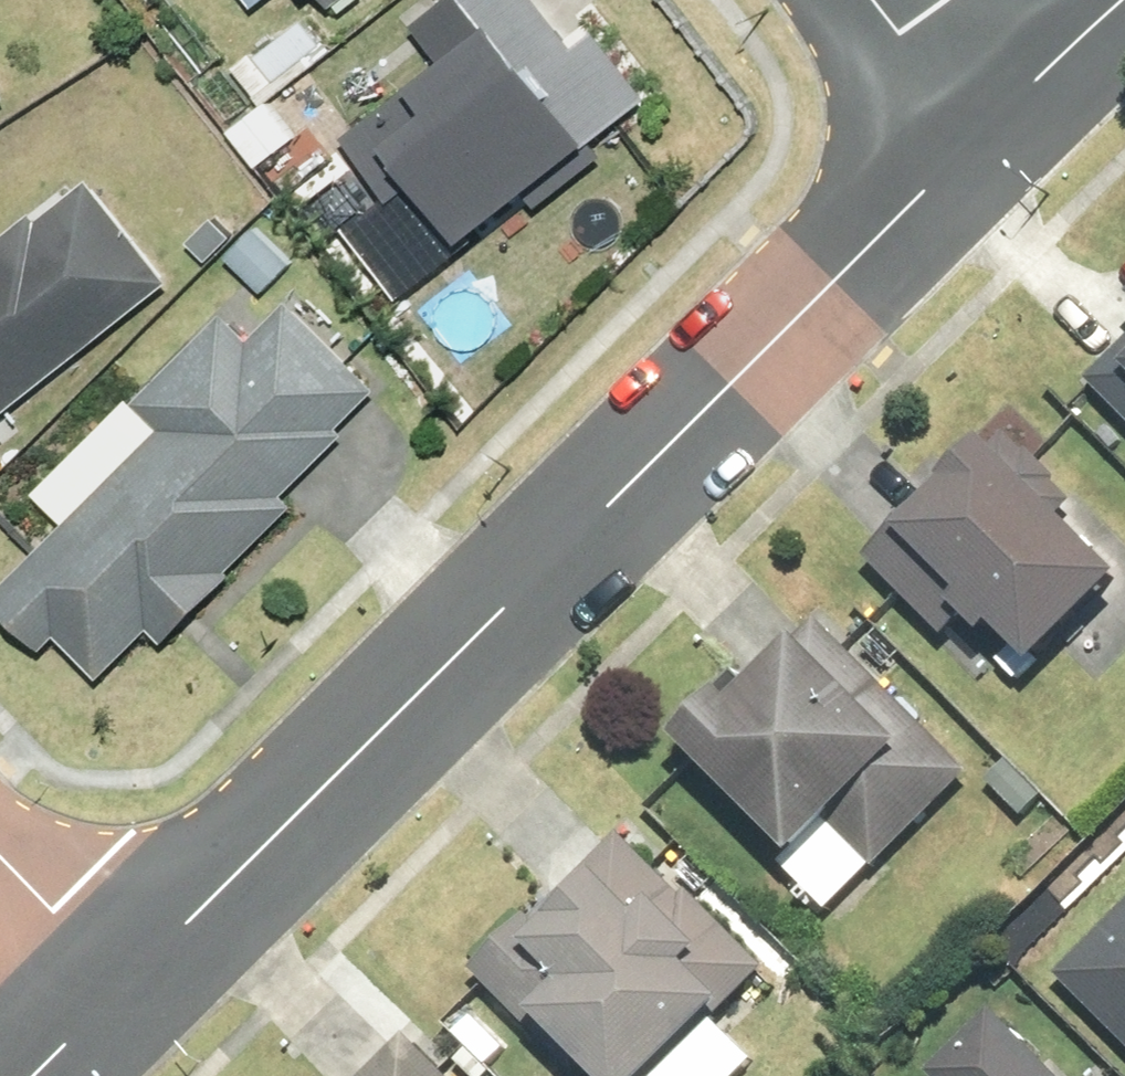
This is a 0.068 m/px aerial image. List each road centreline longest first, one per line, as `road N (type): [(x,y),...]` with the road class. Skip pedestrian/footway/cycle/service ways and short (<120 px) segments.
road 1 (residential): [(119,983),(808,294),(981,131)]
road 2 (residential): [(1123,0),(981,131)]
road 3 (residential): [(119,983),(0,857)]
road 4 (residential): [(879,0),(981,131)]
road 5 (residential): [(26,1075),(119,983)]

